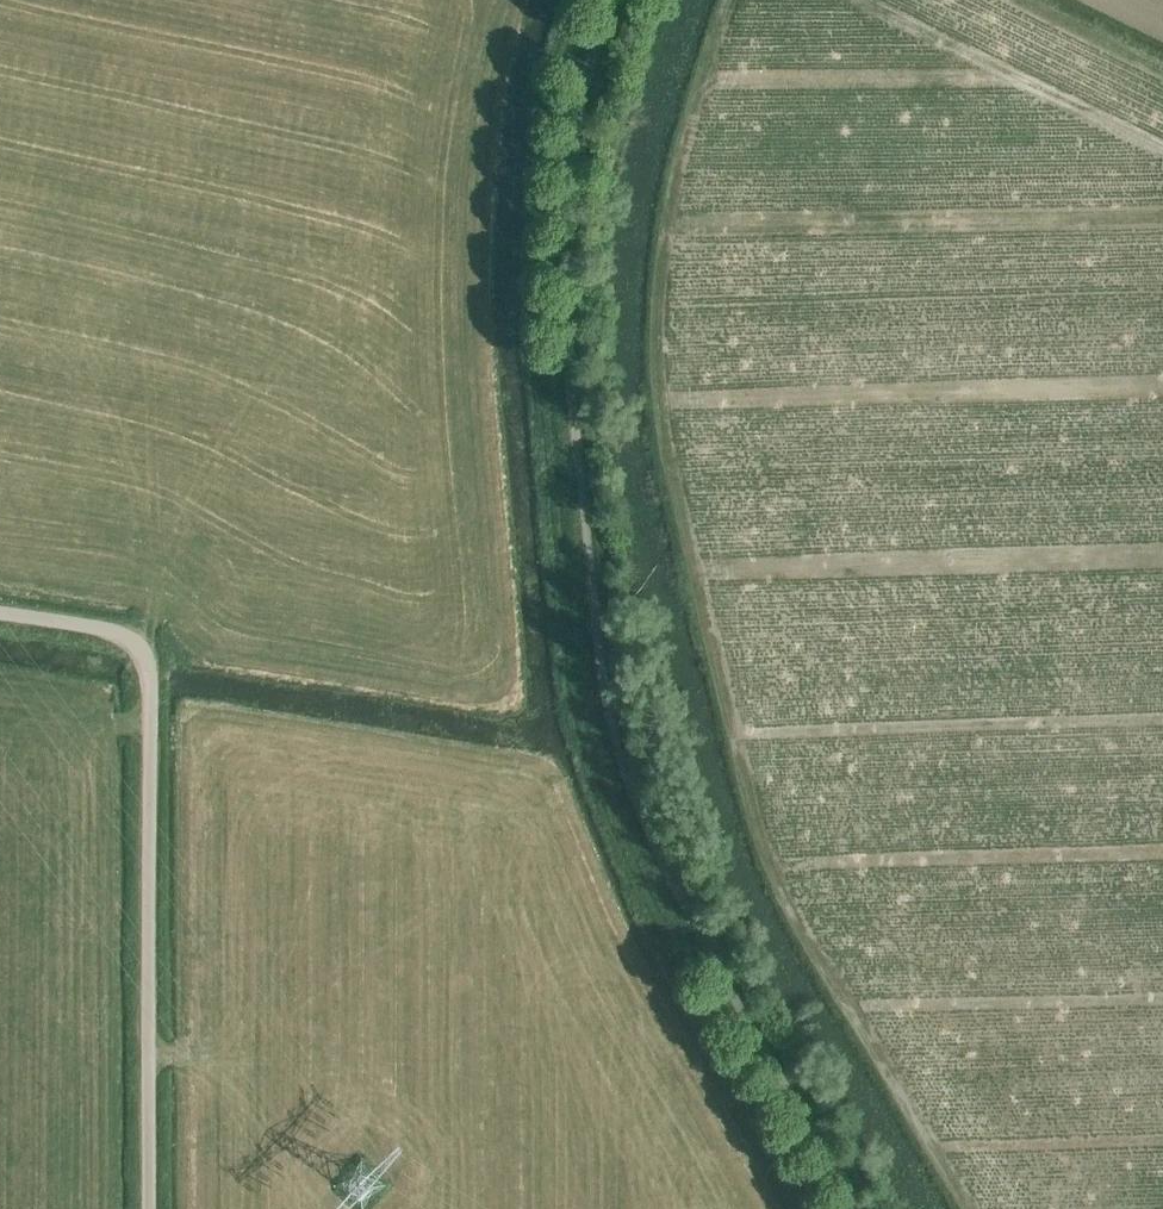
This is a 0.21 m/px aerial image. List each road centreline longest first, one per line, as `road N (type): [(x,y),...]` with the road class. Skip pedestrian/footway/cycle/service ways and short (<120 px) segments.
road 1 (unclassified): [(151,1208),(149,678),(143,653),(124,637),(0,612)]

